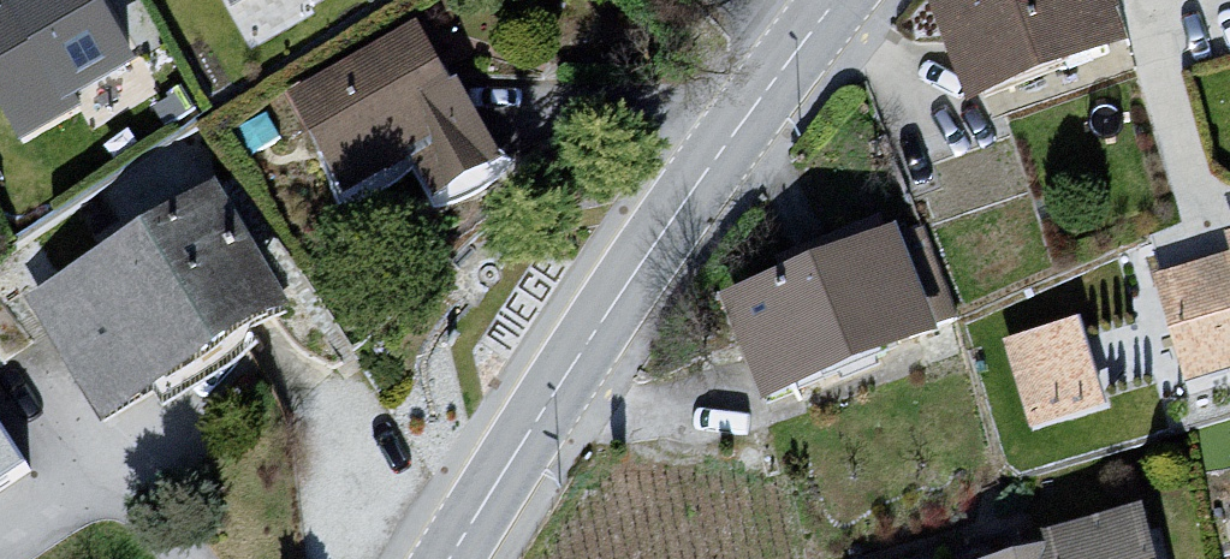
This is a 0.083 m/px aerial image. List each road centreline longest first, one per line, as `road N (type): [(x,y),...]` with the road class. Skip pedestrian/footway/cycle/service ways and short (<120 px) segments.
road 1 (residential): [(836,0),(691,189),(451,558)]

